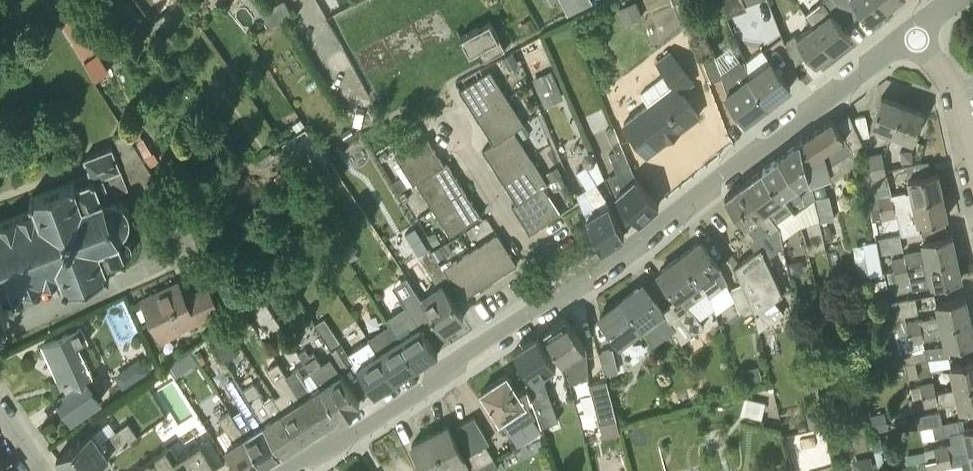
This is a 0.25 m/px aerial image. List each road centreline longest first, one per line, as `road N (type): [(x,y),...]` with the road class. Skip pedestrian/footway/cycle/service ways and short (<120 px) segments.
road 1 (residential): [(572,288),(914,29)]
road 2 (residential): [(286,470),(572,288)]
road 3 (residential): [(572,288),(542,247),(516,235),(453,129)]
road 4 (residential): [(0,331),(179,255)]
road 5 (residential): [(972,179),(952,85),(914,29)]

